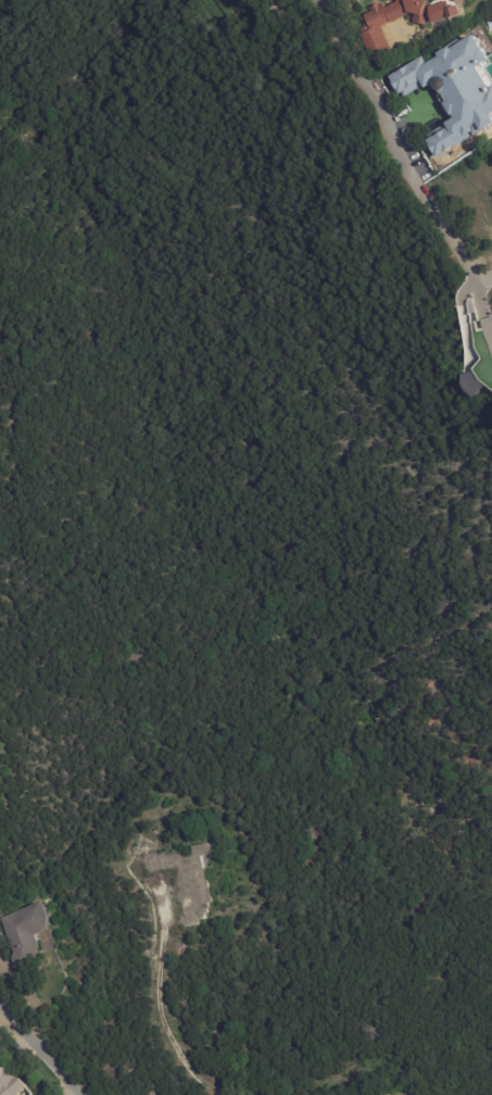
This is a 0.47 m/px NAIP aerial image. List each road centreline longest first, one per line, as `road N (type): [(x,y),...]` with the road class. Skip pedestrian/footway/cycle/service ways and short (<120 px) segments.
road 1 (residential): [(88,1094),(0,1010)]

